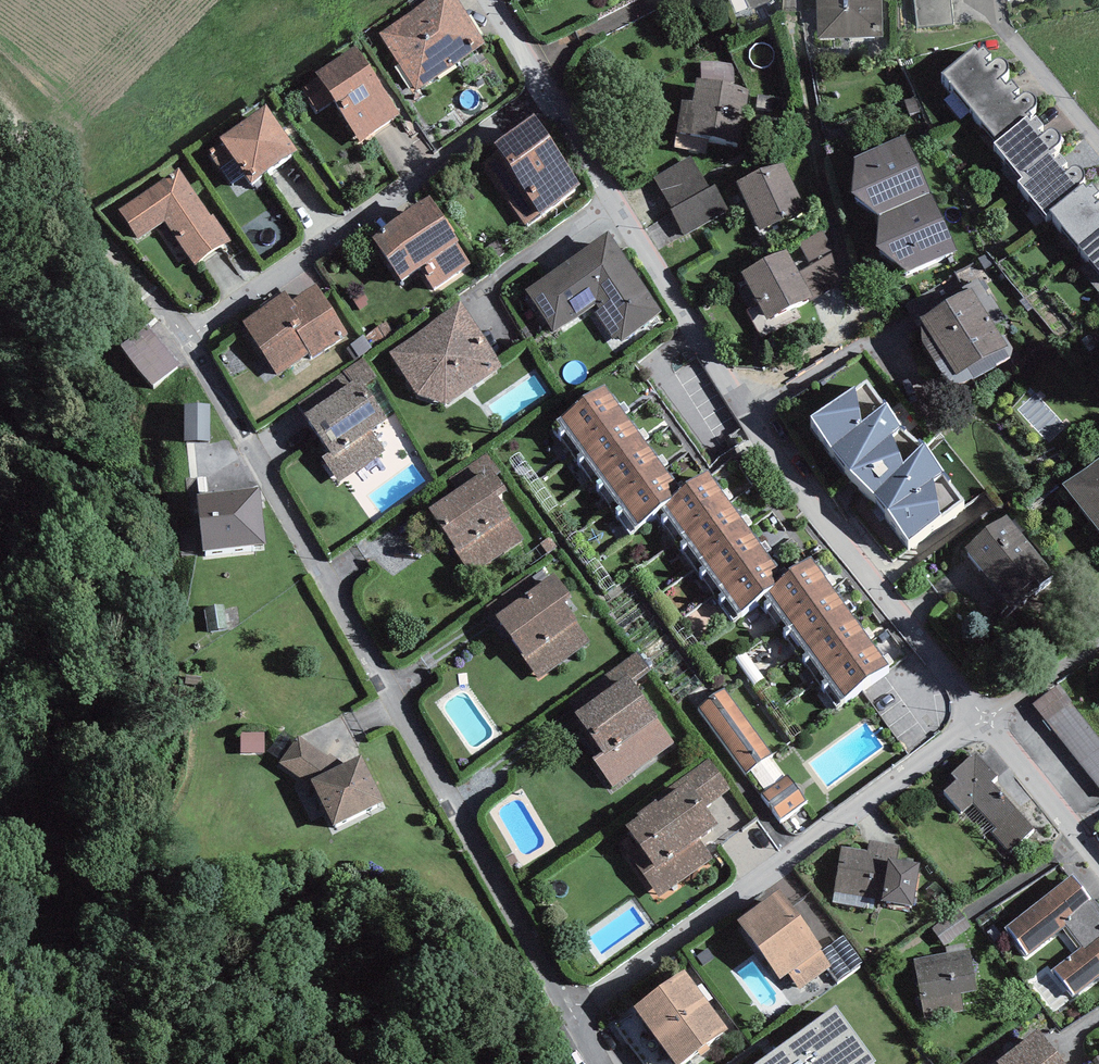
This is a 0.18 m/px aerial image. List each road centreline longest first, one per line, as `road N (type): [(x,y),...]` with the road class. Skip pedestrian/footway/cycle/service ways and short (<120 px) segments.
road 1 (residential): [(569,1016),(183,335),(543,90),(783,466),(980,716)]
road 2 (residential): [(569,1016),(980,716)]
road 3 (track): [(183,335),(0,119)]
road 4 (residential): [(1098,158),(1006,46),(998,0)]
road 5 (residential): [(980,716),(1098,844)]
road 6 (residential): [(980,716),(1098,641)]

